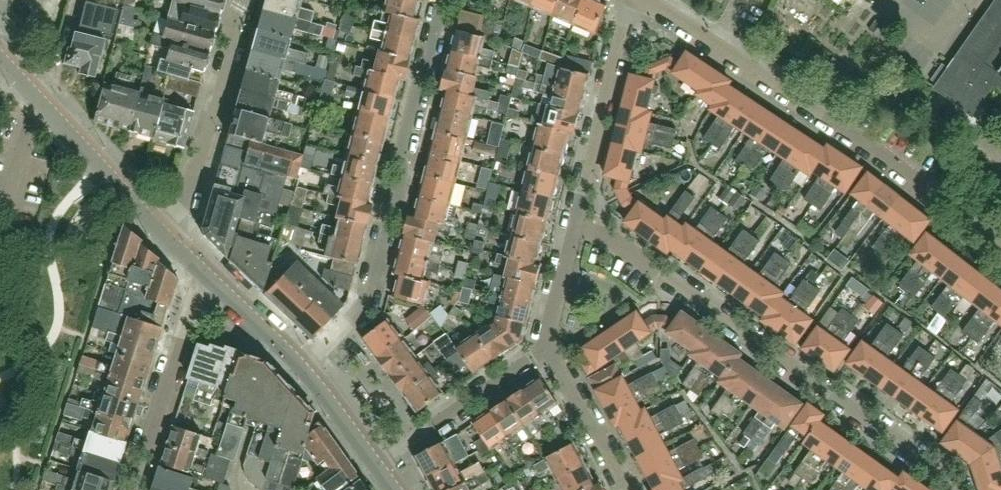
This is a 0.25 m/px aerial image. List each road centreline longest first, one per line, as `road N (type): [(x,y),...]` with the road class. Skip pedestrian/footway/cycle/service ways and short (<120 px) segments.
road 1 (residential): [(960,489),(622,243),(573,231)]
road 2 (residential): [(1000,248),(821,116),(640,0)]
road 3 (residential): [(301,369),(365,309),(443,0)]
road 4 (residential): [(160,232),(202,155),(243,0)]
road 5 (residential): [(573,231),(631,0)]
road 6 (residential): [(0,56),(160,232)]
road 7 (residential): [(132,489),(180,340),(215,284)]
road 8 (residential): [(375,463),(543,345)]
road 9 (residential): [(625,489),(543,345)]
road 10 (residential): [(215,284),(301,369)]

